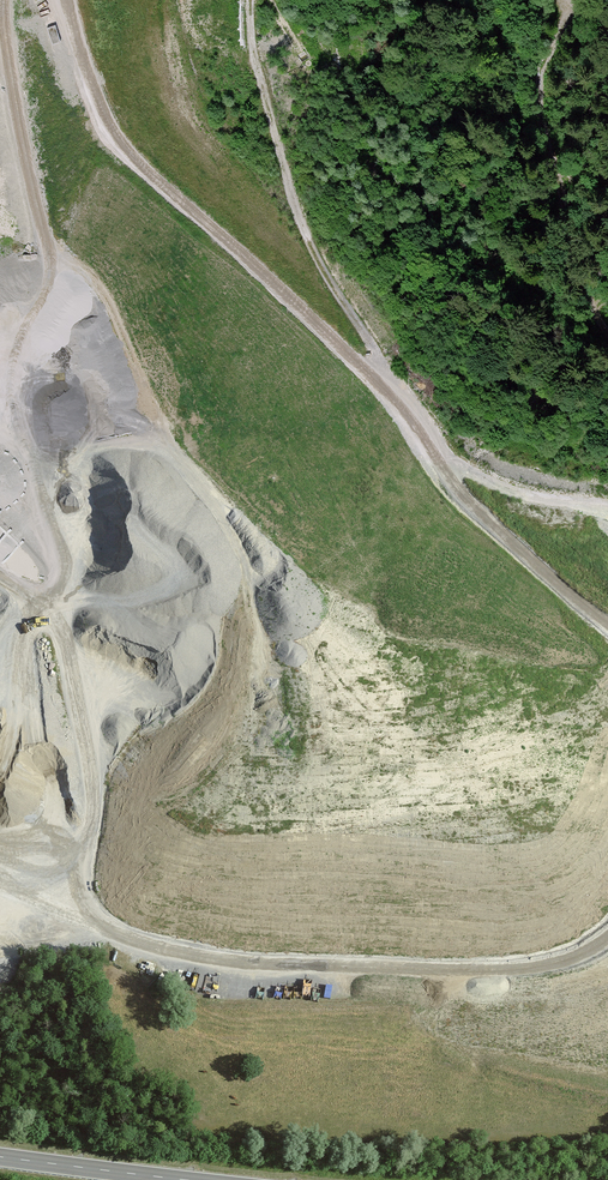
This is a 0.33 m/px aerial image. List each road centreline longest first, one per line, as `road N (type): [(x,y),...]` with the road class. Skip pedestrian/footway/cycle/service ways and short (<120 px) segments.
road 1 (track): [(607,623),(446,478),(396,403),(107,130),(77,0)]
road 2 (track): [(251,0),(259,79),(305,232),(405,393),(476,466),(532,495),(607,505)]
road 3 (track): [(67,868),(111,931),(210,958),(543,965),(607,937)]
road 4 (track): [(0,877),(67,868),(90,840),(96,804),(57,612),(0,575)]
road 5 (track): [(607,326),(567,268),(563,200),(539,111),(542,69),(573,9)]
road 6 (tertiary): [(197,1179),(0,1155)]

